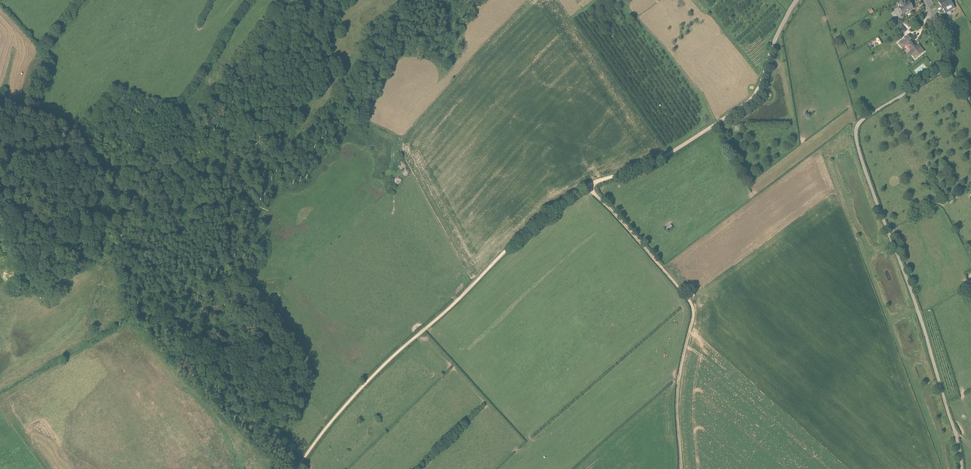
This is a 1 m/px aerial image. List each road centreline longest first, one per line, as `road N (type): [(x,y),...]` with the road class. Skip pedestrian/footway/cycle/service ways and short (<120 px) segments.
road 1 (unclassified): [(300,463),(376,372),(554,208),(584,187),(663,157),(747,102),(797,0)]
road 2 (track): [(962,468),(921,321),(856,134),(863,119),(950,64)]
road 3 (track): [(589,185),(692,305),(676,402),(681,468)]

